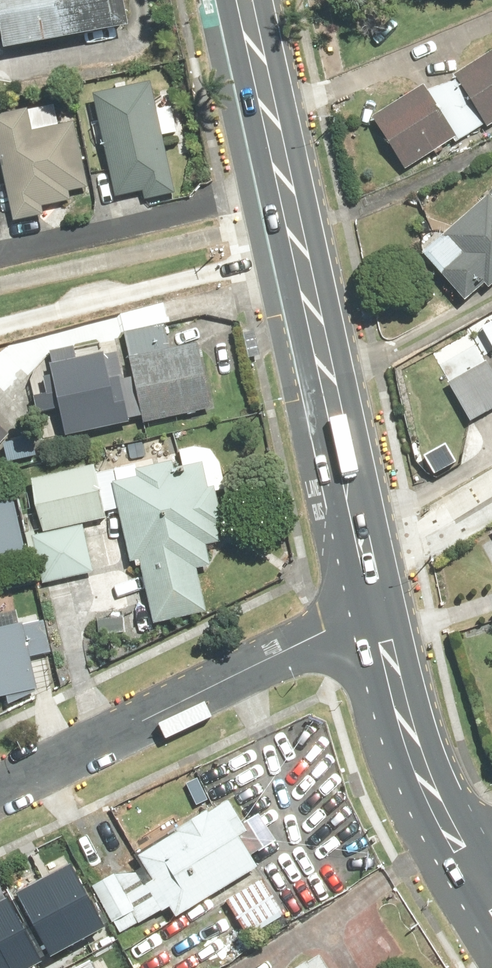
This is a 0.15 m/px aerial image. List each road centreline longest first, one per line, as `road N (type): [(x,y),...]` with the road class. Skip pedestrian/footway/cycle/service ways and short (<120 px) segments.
road 1 (primary): [(247,0),(382,614)]
road 2 (residential): [(382,614),(0,795)]
road 3 (primary): [(382,614),(423,773),(485,872)]

